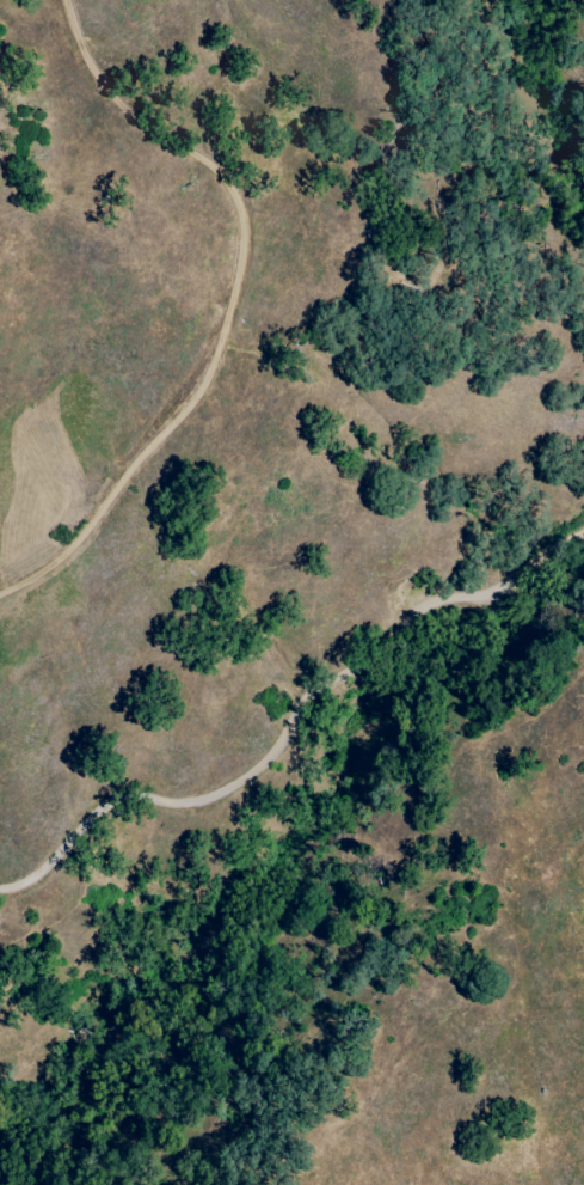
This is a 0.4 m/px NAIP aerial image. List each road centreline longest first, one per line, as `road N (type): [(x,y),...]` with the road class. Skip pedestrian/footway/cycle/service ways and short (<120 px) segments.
road 1 (track): [(0,592),(85,535),(149,445),(207,398),(229,313),(241,209),(213,167),(150,139),(87,86),(60,0)]
road 2 (track): [(583,499),(498,579),(419,610),(340,682),(312,695),(259,780),(203,805),(142,798),(93,810),(35,876),(0,887)]
road 3 (track): [(583,826),(506,880),(500,934),(527,978),(491,1008),(445,1013),(391,1046),(365,1100),(300,1184)]

